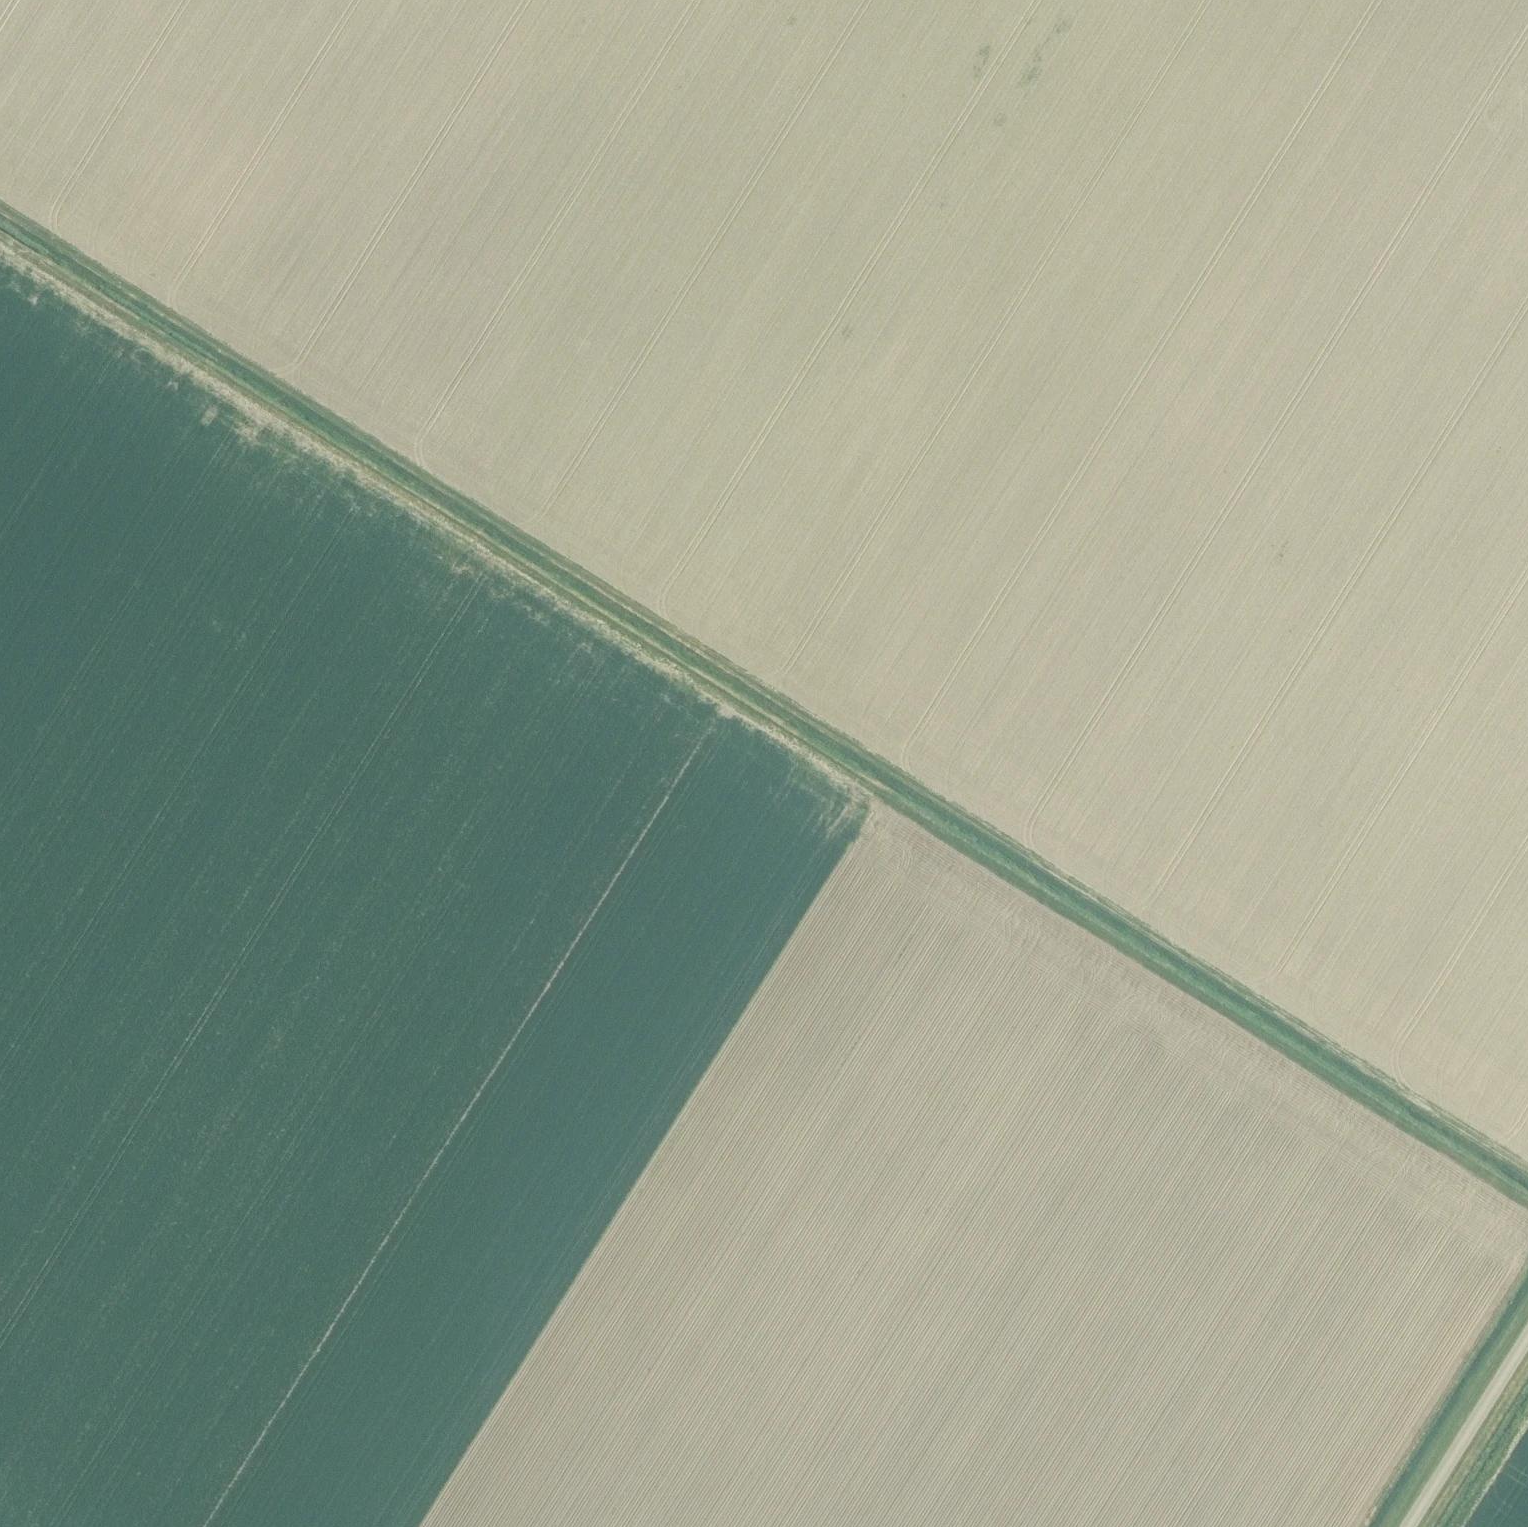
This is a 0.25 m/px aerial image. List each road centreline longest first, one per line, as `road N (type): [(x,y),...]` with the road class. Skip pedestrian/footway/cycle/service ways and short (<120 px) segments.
road 1 (unclassified): [(1407,1526),(1527,1335)]

